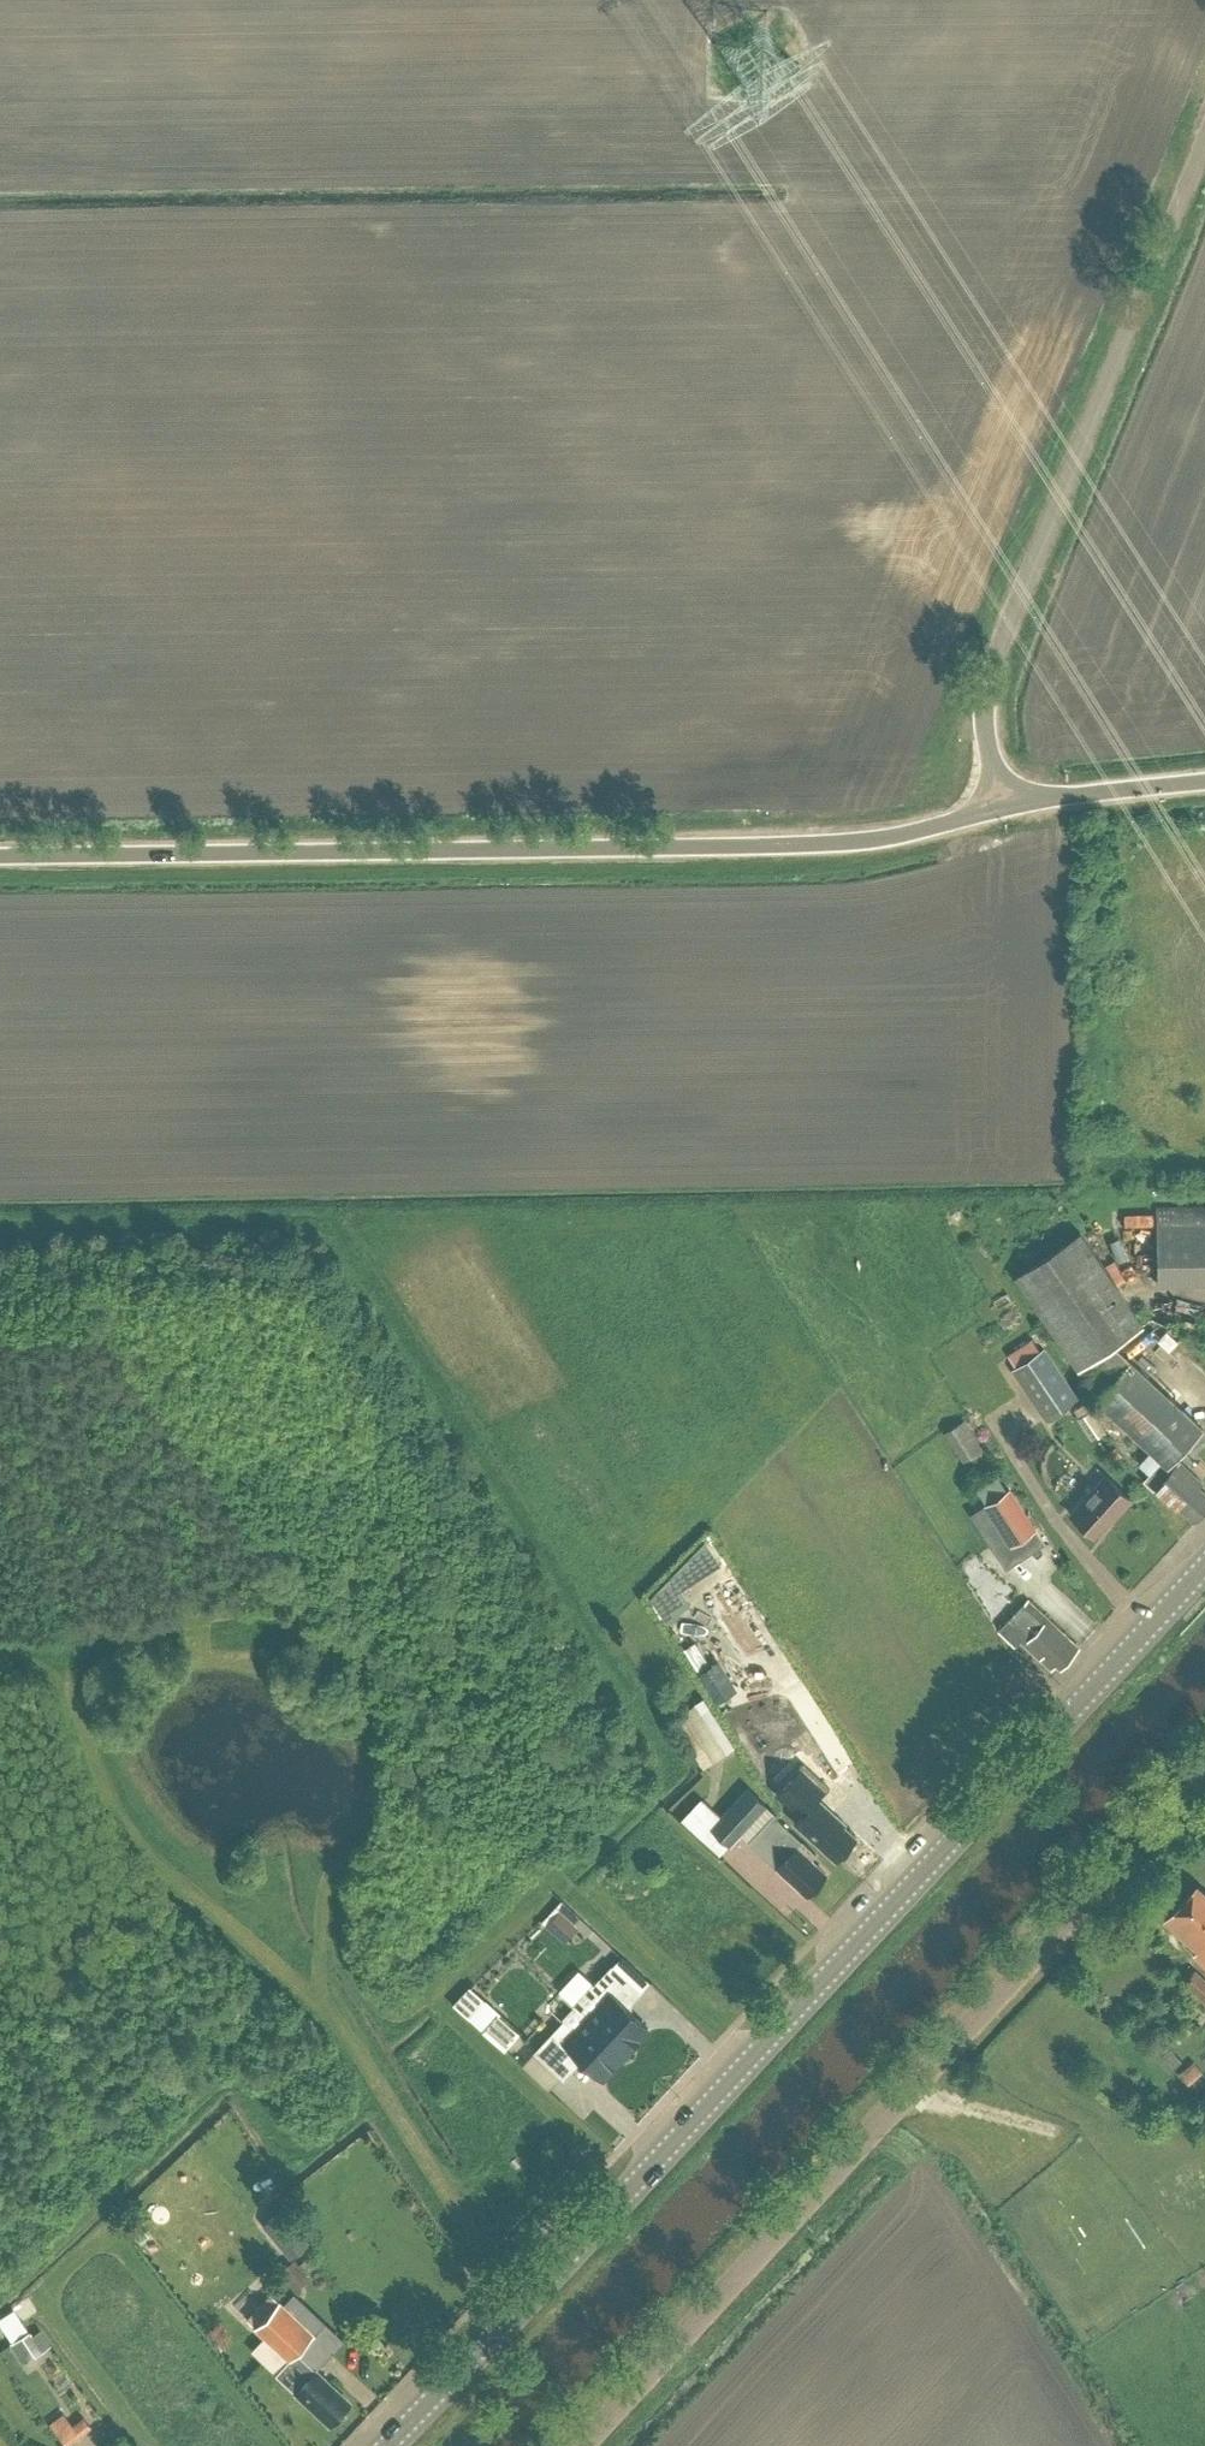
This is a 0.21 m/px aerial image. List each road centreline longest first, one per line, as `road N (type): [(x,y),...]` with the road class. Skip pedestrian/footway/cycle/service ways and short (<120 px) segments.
road 1 (secondary): [(388,2445),(1093,1693),(1204,1558)]
road 2 (tertiary): [(0,854),(843,842),(1001,809)]
road 3 (unclassified): [(580,2445),(1204,1769)]
road 4 (unclassified): [(1001,809),(983,742),(984,676),(1204,125)]
road 5 (tertiary): [(1001,809),(1204,779)]

